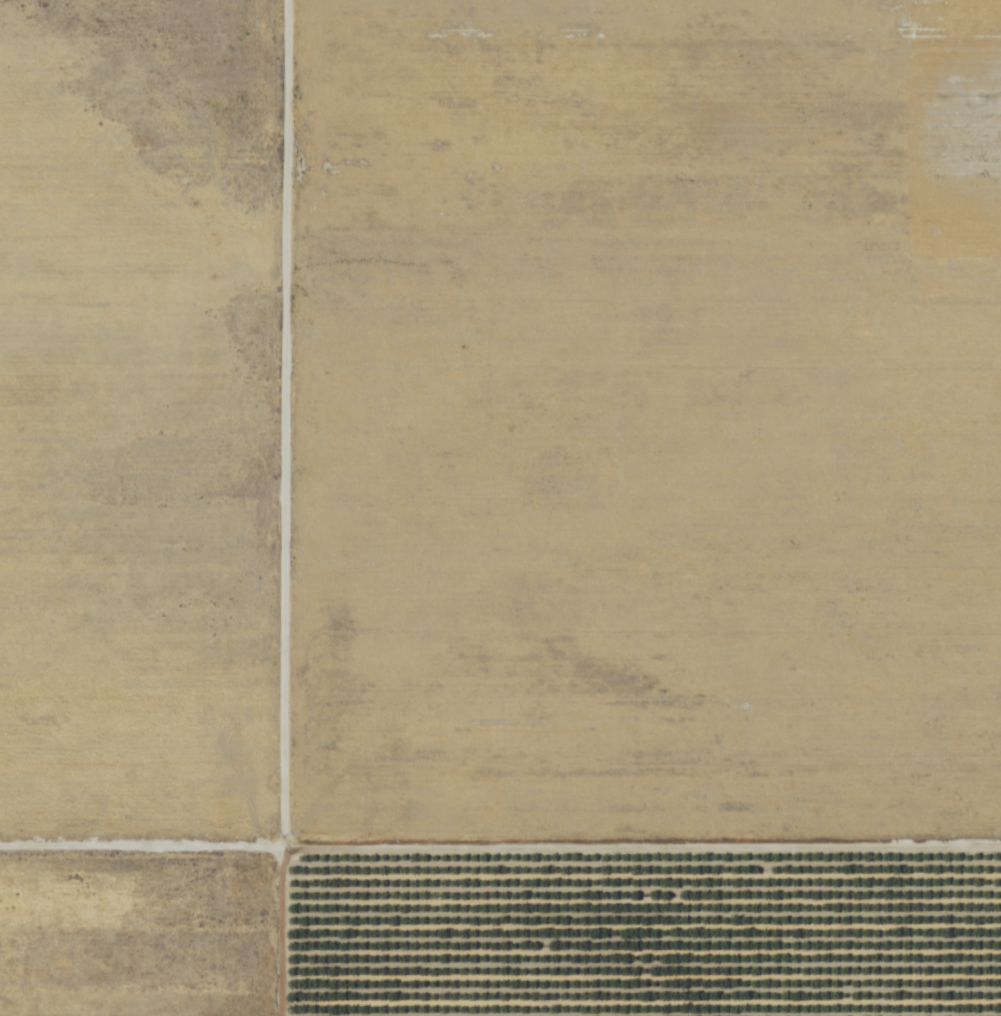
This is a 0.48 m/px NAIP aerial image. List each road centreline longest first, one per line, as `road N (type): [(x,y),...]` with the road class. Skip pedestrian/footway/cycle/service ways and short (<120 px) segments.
road 1 (track): [(283,0),(277,1015)]
road 2 (track): [(0,850),(1000,852)]

